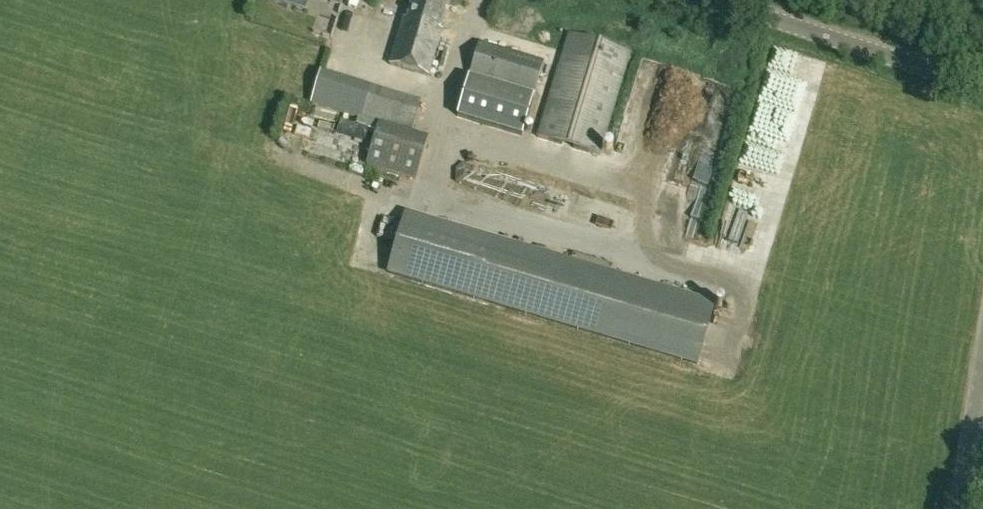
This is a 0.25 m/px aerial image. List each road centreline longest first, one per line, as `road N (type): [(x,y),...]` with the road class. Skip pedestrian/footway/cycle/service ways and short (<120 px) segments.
road 1 (unclassified): [(982,86),(718,0)]

